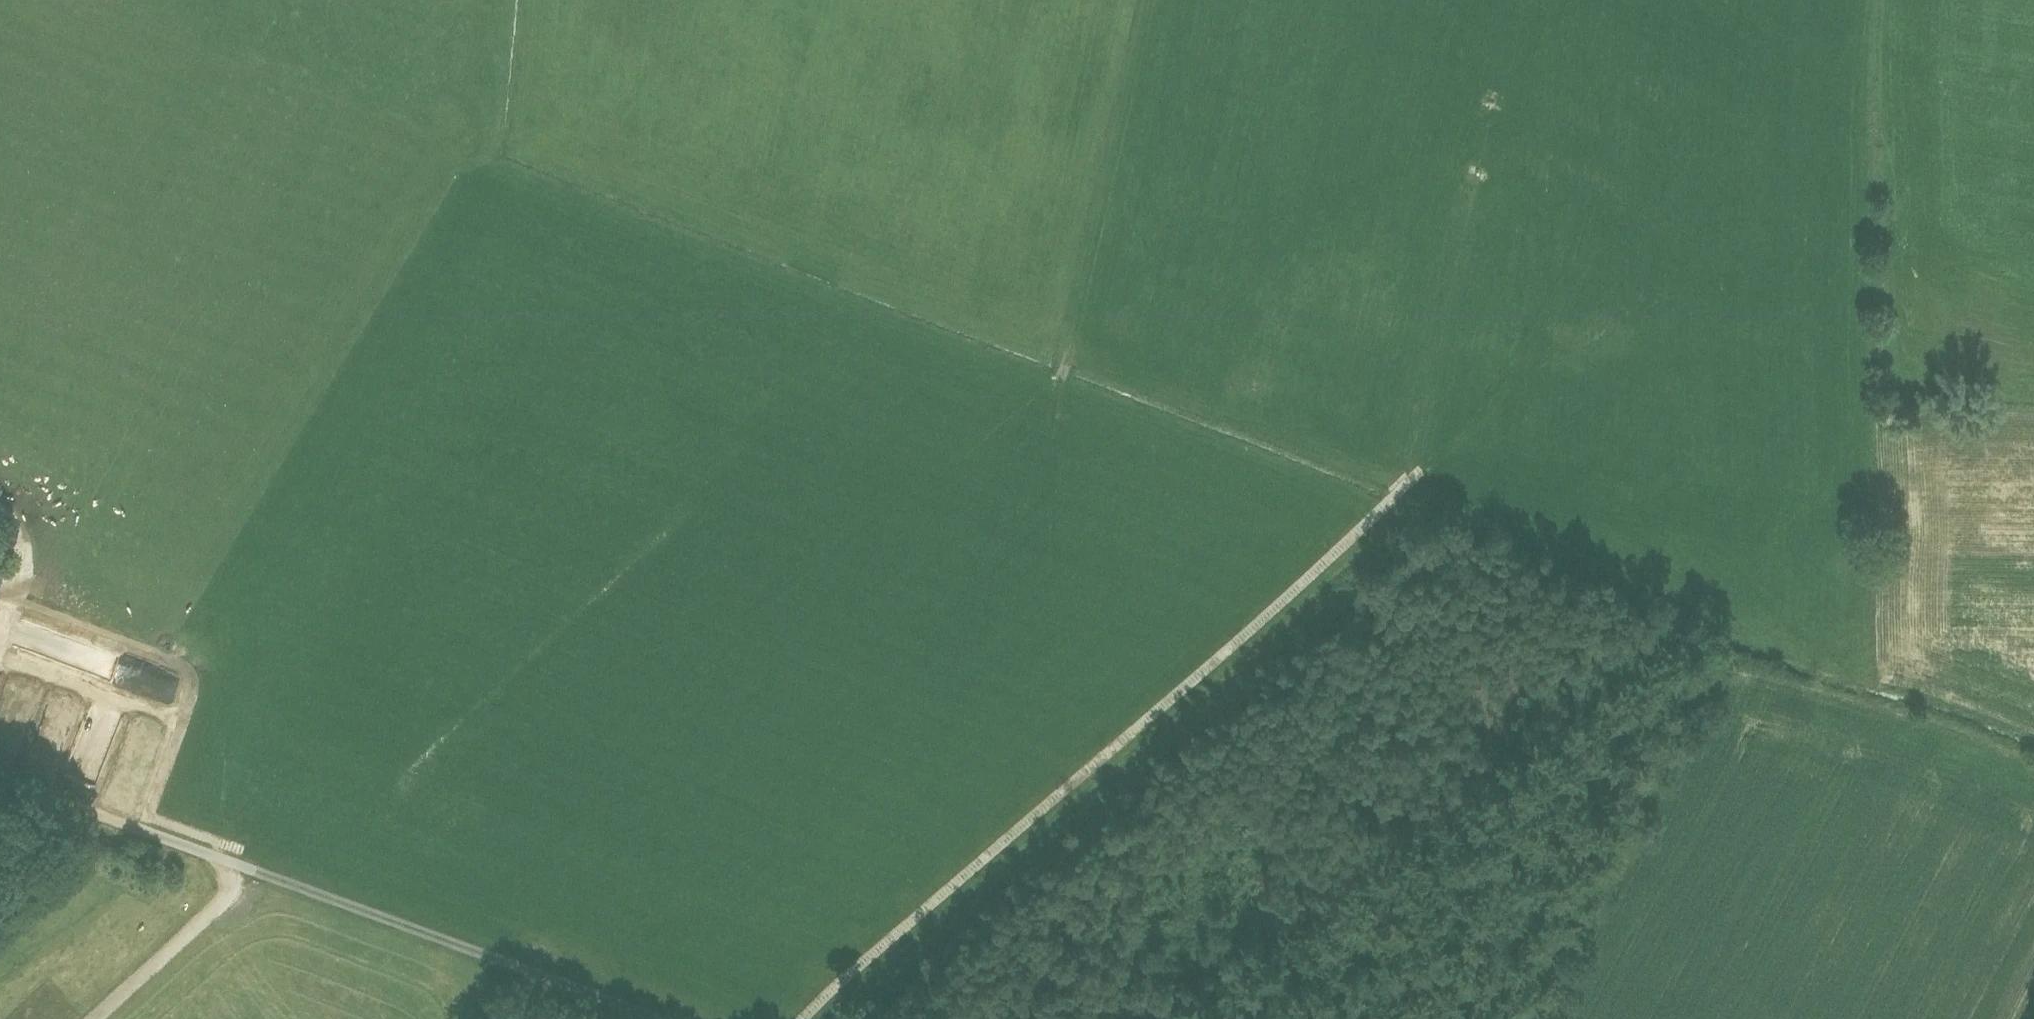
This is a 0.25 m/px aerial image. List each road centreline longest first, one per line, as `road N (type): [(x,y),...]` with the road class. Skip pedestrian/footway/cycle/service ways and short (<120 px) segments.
road 1 (track): [(654,1018),(0,782)]

